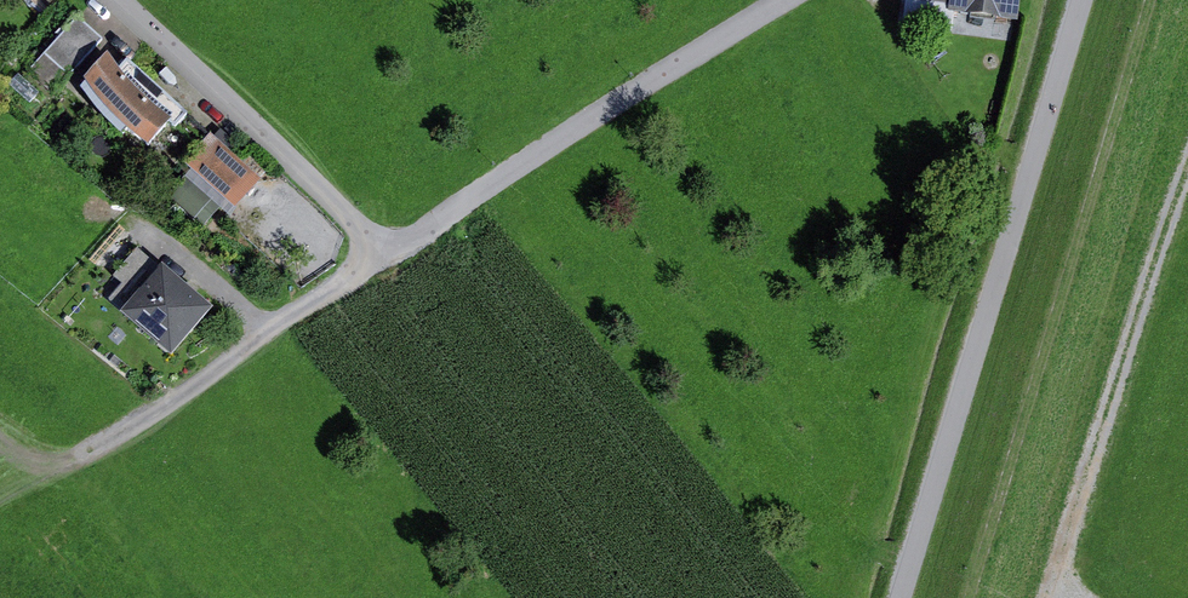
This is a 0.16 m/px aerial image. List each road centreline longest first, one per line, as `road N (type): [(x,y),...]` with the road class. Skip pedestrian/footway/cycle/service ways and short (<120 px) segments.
road 1 (residential): [(129,0),(378,237),(400,243),(428,235),(563,137),(786,0)]
road 2 (track): [(901,597),(1084,0)]
road 3 (track): [(974,597),(1157,0)]
road 4 (track): [(1058,597),(1187,188)]
road 5 (track): [(96,450),(400,243)]

